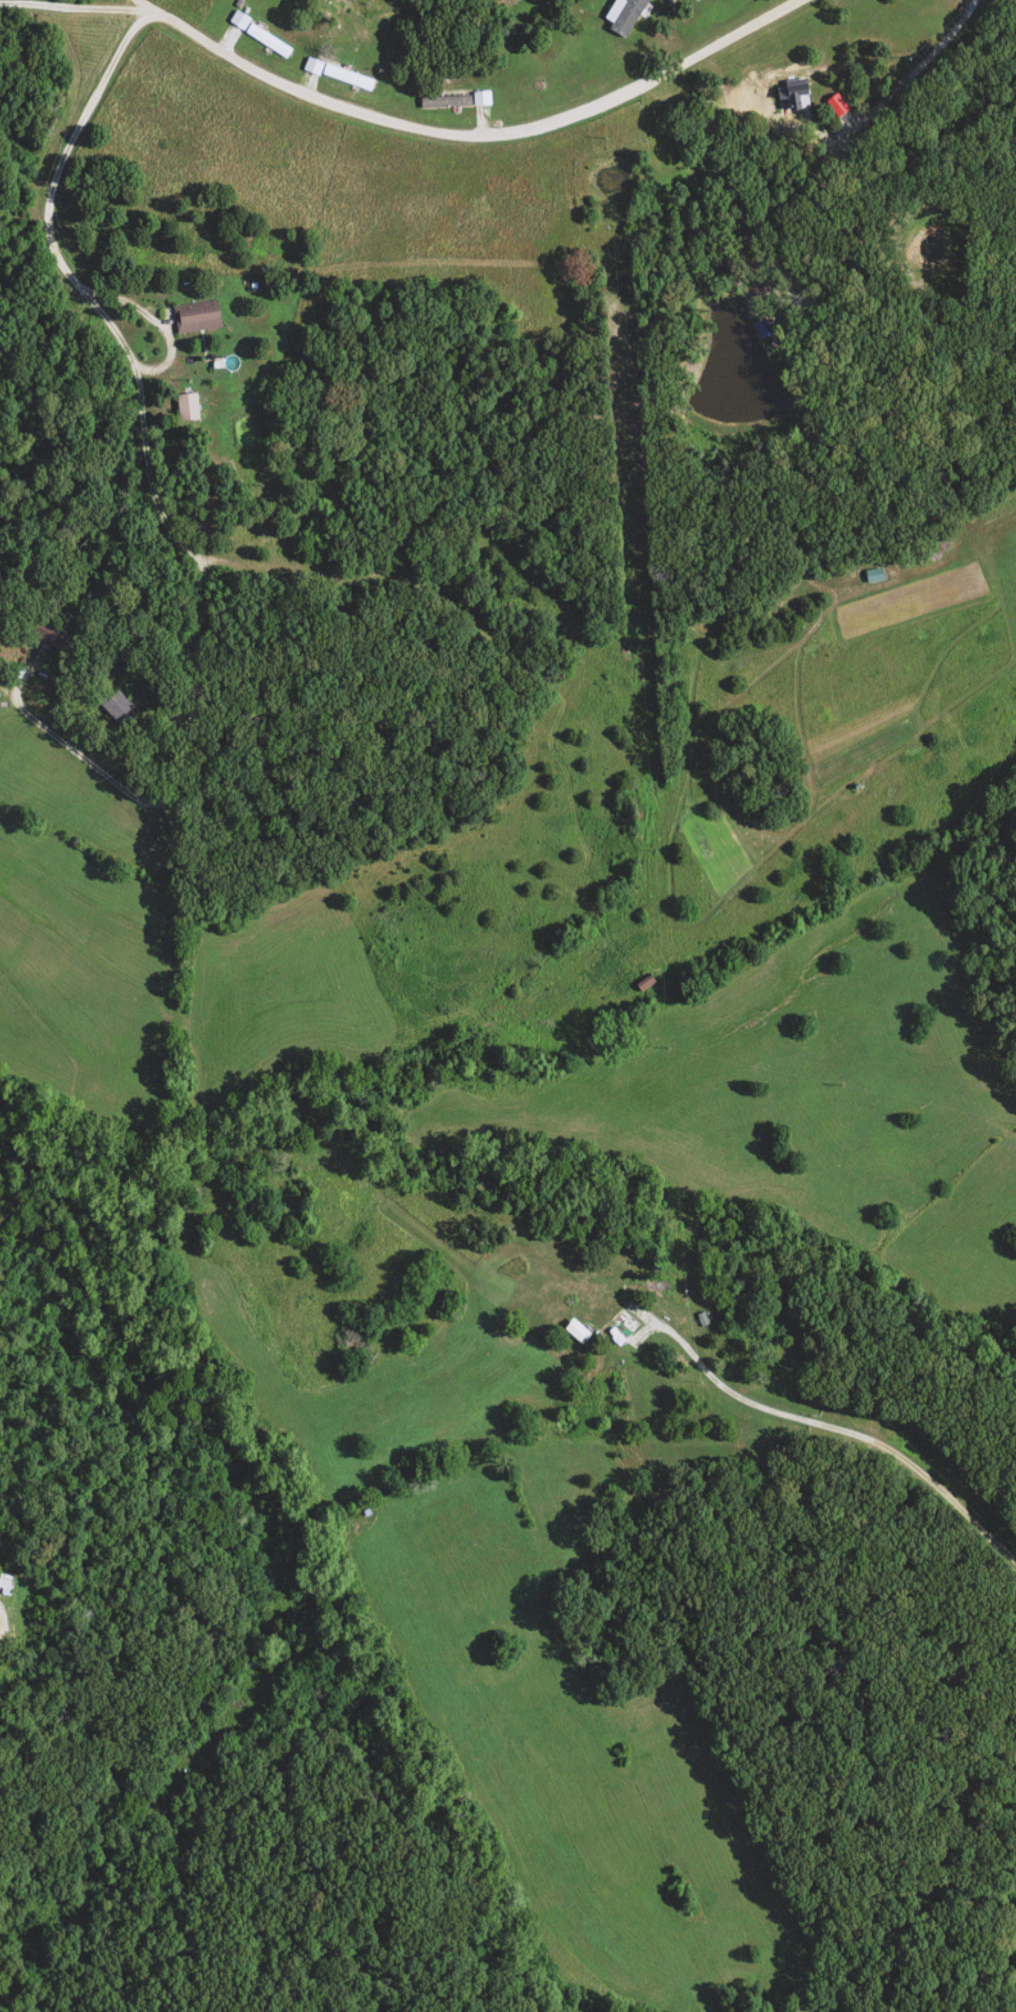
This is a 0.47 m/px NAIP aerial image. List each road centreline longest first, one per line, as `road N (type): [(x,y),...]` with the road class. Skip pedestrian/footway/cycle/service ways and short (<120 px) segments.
road 1 (residential): [(150,13),(283,86),(427,133),(489,133),(549,124),(637,88),(804,0)]

